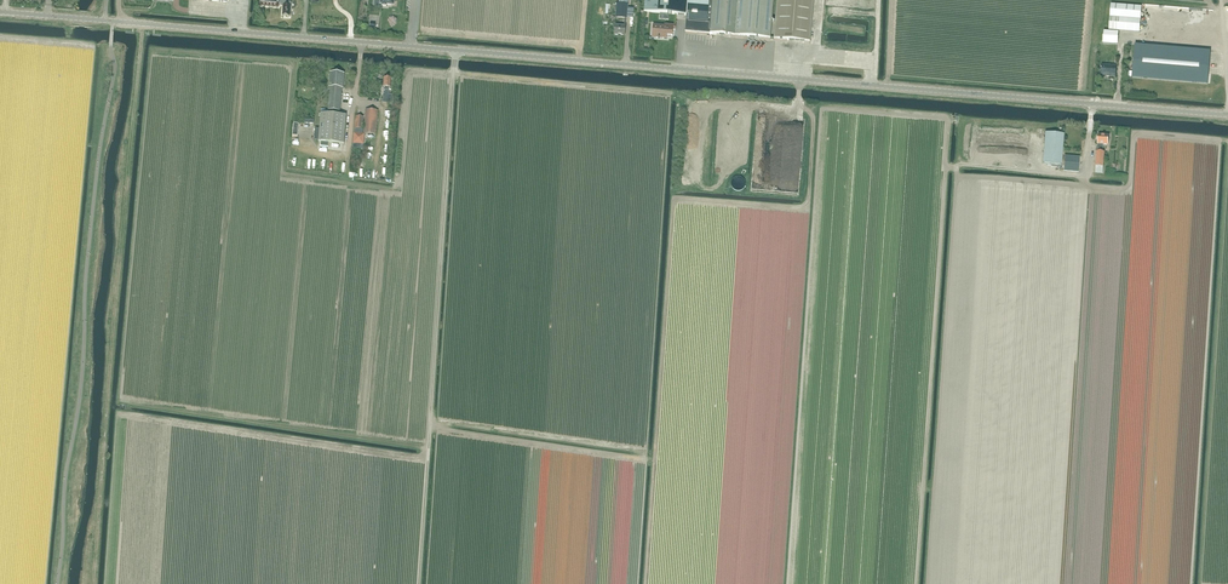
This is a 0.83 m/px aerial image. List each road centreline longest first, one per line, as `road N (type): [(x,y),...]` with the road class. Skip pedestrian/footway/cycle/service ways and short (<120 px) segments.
road 1 (unclassified): [(1227,114),(0,11)]
road 2 (track): [(93,583),(143,24)]
road 3 (track): [(456,51),(419,583)]

